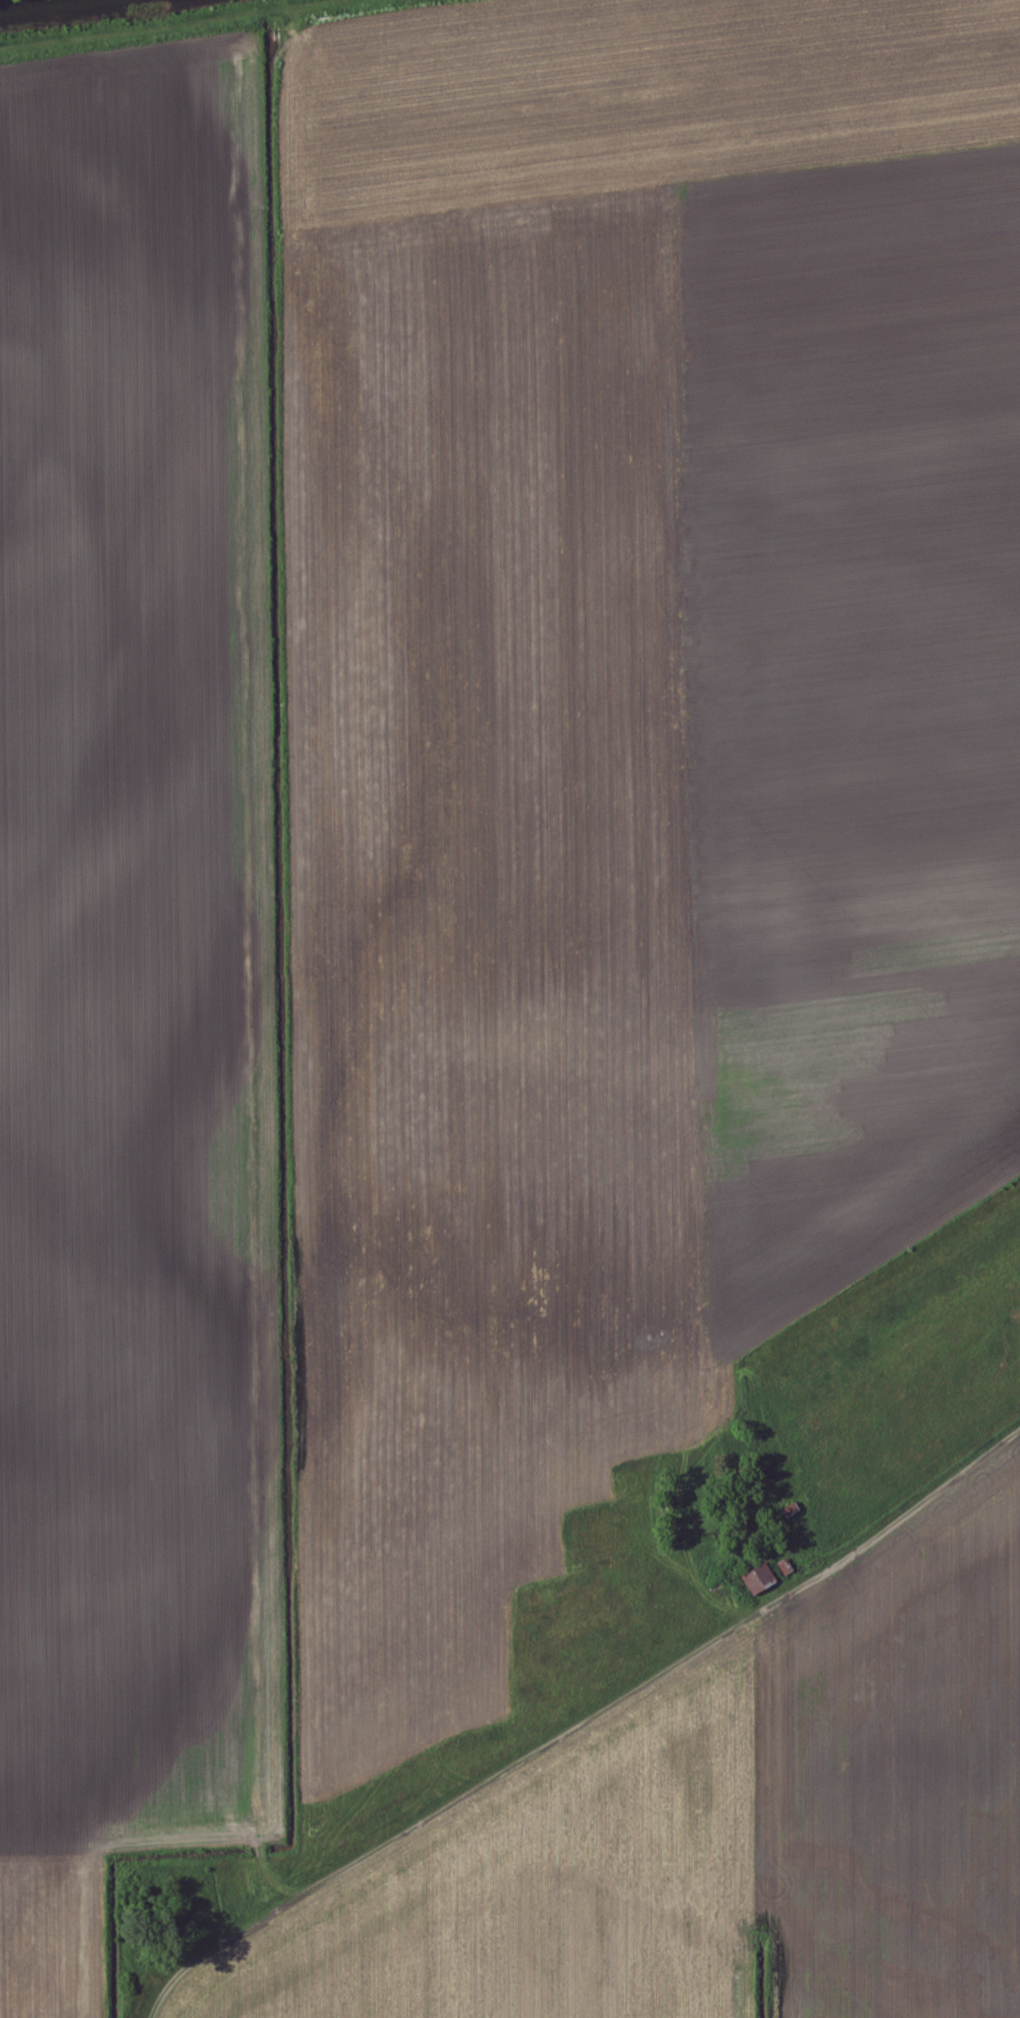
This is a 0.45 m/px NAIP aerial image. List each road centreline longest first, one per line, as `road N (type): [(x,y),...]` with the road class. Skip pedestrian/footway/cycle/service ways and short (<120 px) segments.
road 1 (track): [(151,2017),(180,1960),(211,1934),(822,1558),(1019,1415)]

